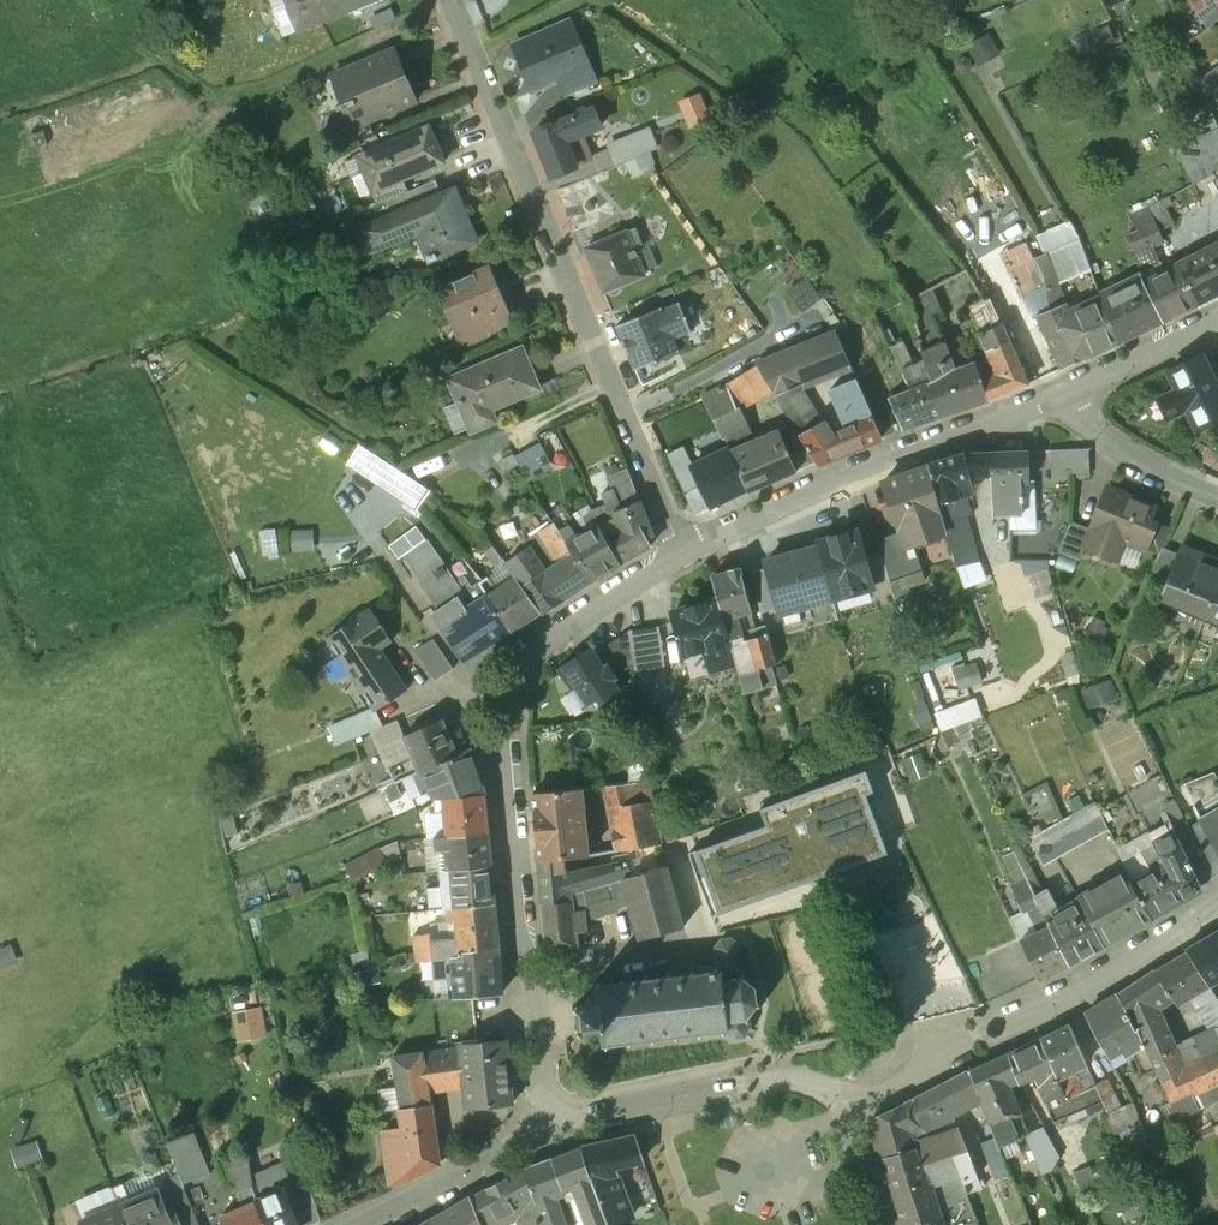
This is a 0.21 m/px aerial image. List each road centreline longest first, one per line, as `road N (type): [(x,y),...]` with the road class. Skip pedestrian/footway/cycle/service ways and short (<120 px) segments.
road 1 (residential): [(685,552),(543,645),(512,690),(499,731),(522,973),(556,1132)]
road 2 (residential): [(450,0),(685,552)]
road 3 (residential): [(834,1073),(991,1036),(1217,912)]
road 4 (residential): [(1063,396),(685,552)]
road 5 (residential): [(556,1132),(834,1073)]
road 6 (residential): [(369,1224),(556,1132)]
road 7 (residential): [(1063,396),(1125,461),(1217,500)]
road 8 (residential): [(1217,314),(1063,396)]
road 9 (residential): [(885,1224),(834,1073)]

